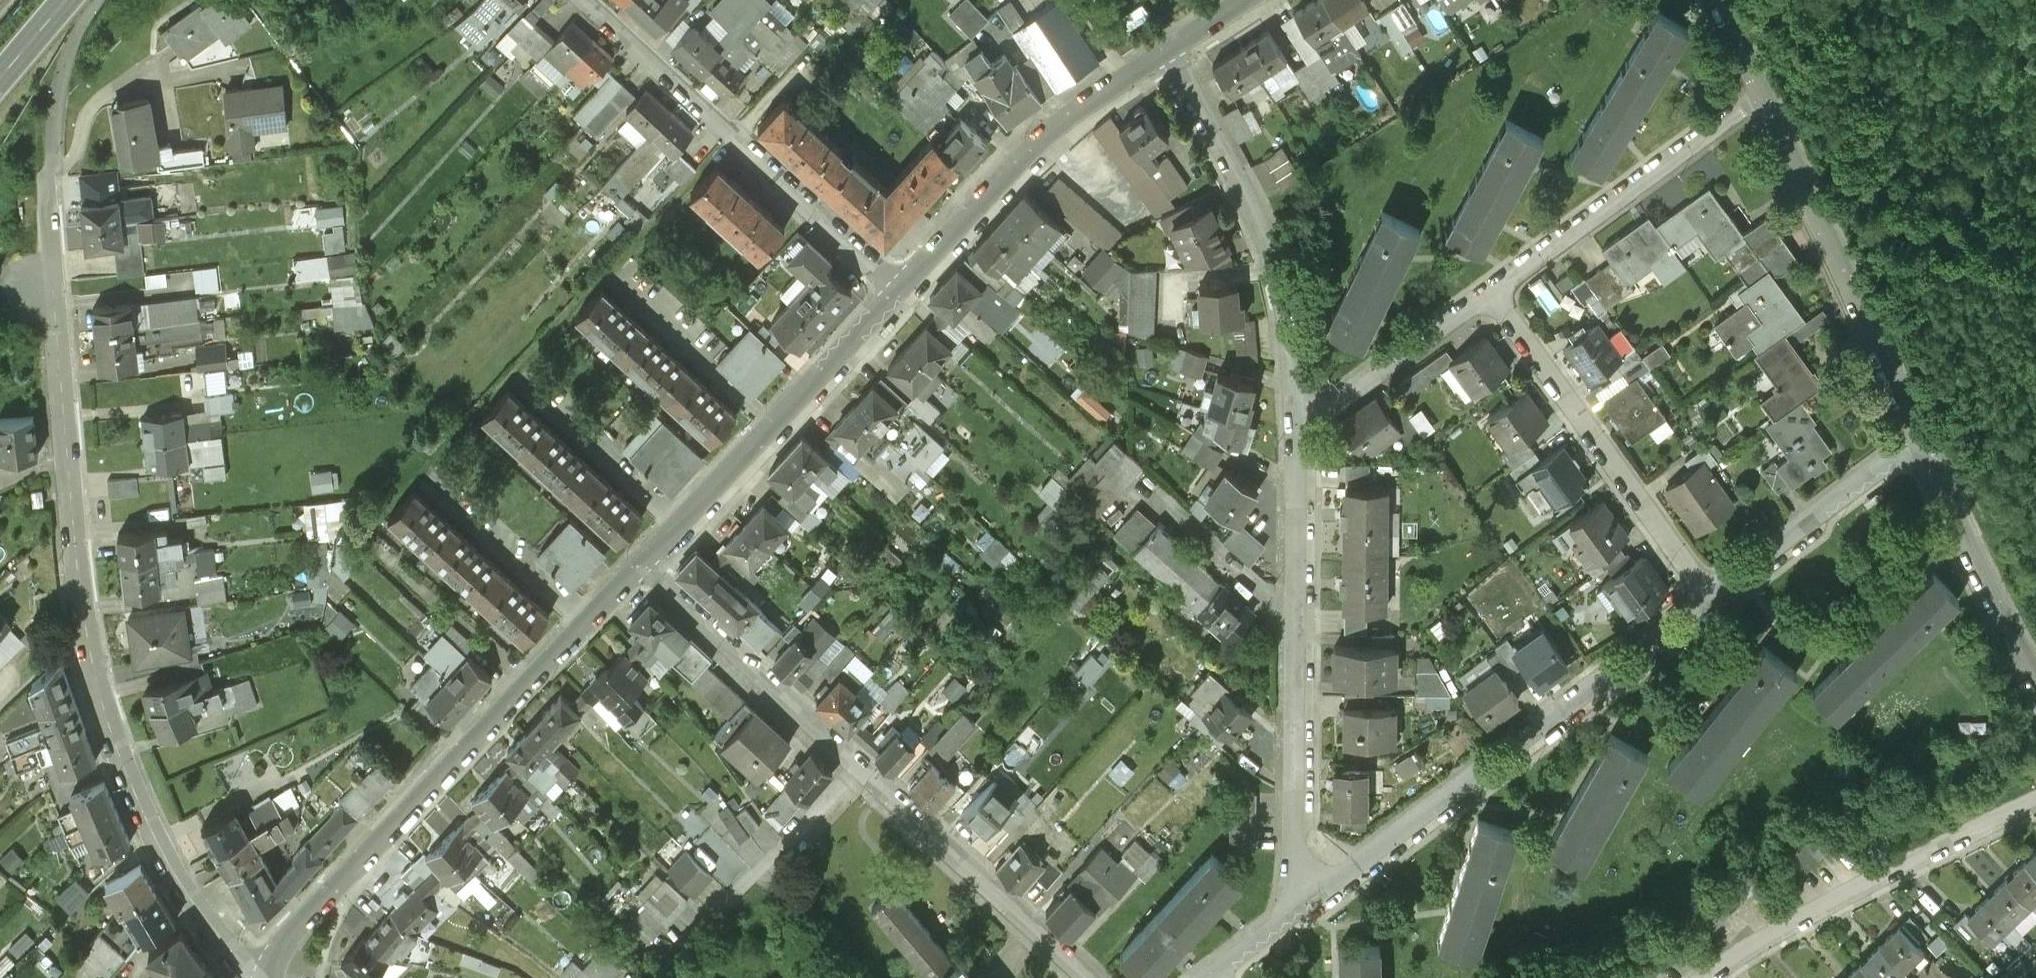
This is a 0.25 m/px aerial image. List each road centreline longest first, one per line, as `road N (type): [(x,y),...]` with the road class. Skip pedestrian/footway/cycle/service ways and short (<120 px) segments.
road 1 (residential): [(51,279),(77,566),(107,715),(166,857),(251,974)]
road 2 (residential): [(636,567),(1074,977)]
road 3 (residential): [(636,567),(251,974)]
road 4 (residential): [(1714,594),(1288,922)]
road 5 (residential): [(1309,418),(1288,922)]
road 6 (residential): [(894,295),(589,0)]
road 7 (residential): [(1169,45),(1266,240),(1309,418)]
road 8 (residential): [(1925,442),(1758,89)]
road 9 (residential): [(894,295),(636,567)]
road 10 (residential): [(1169,45),(1048,132),(894,295)]
road 11 (residential): [(2035,802),(1709,977)]
road 12 (residential): [(1495,299),(1714,594)]
road 13 (residential): [(1758,89),(1495,299)]
road 14 (residential): [(1925,442),(1714,594)]
road 15 (residential): [(2035,672),(1925,442)]
road 16 (residential): [(1495,299),(1309,418)]

